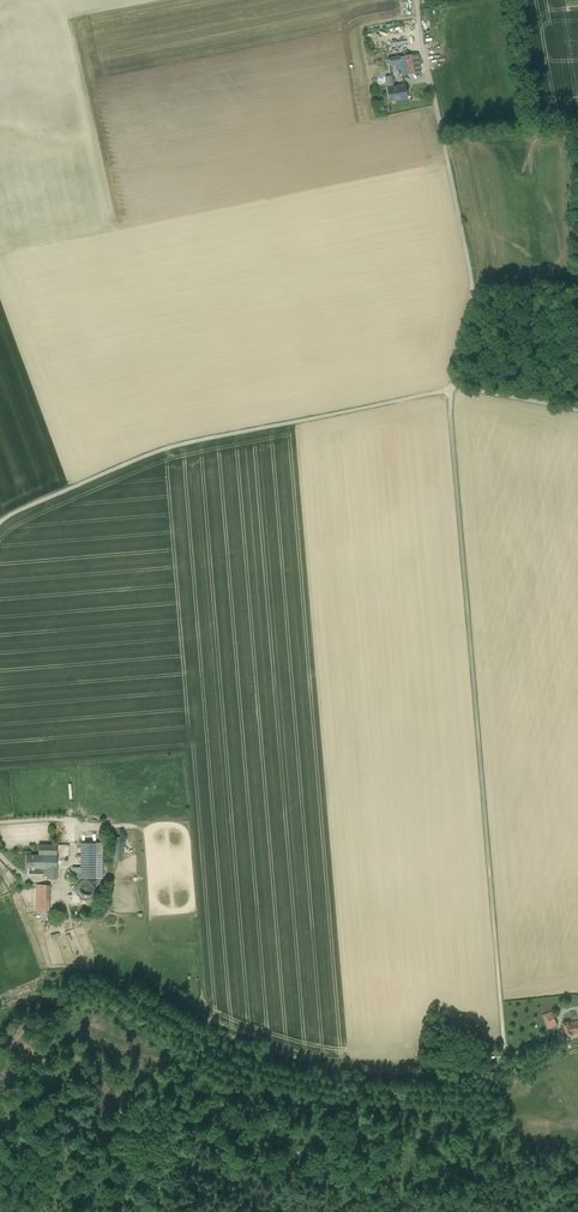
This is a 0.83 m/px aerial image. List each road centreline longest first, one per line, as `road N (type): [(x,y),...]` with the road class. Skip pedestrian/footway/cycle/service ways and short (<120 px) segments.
road 1 (unclassified): [(414,0),(473,289),(449,402),(505,1054)]
road 2 (track): [(451,388),(164,449),(0,517)]
road 3 (track): [(505,1054),(398,1067),(311,1058),(196,1019)]

